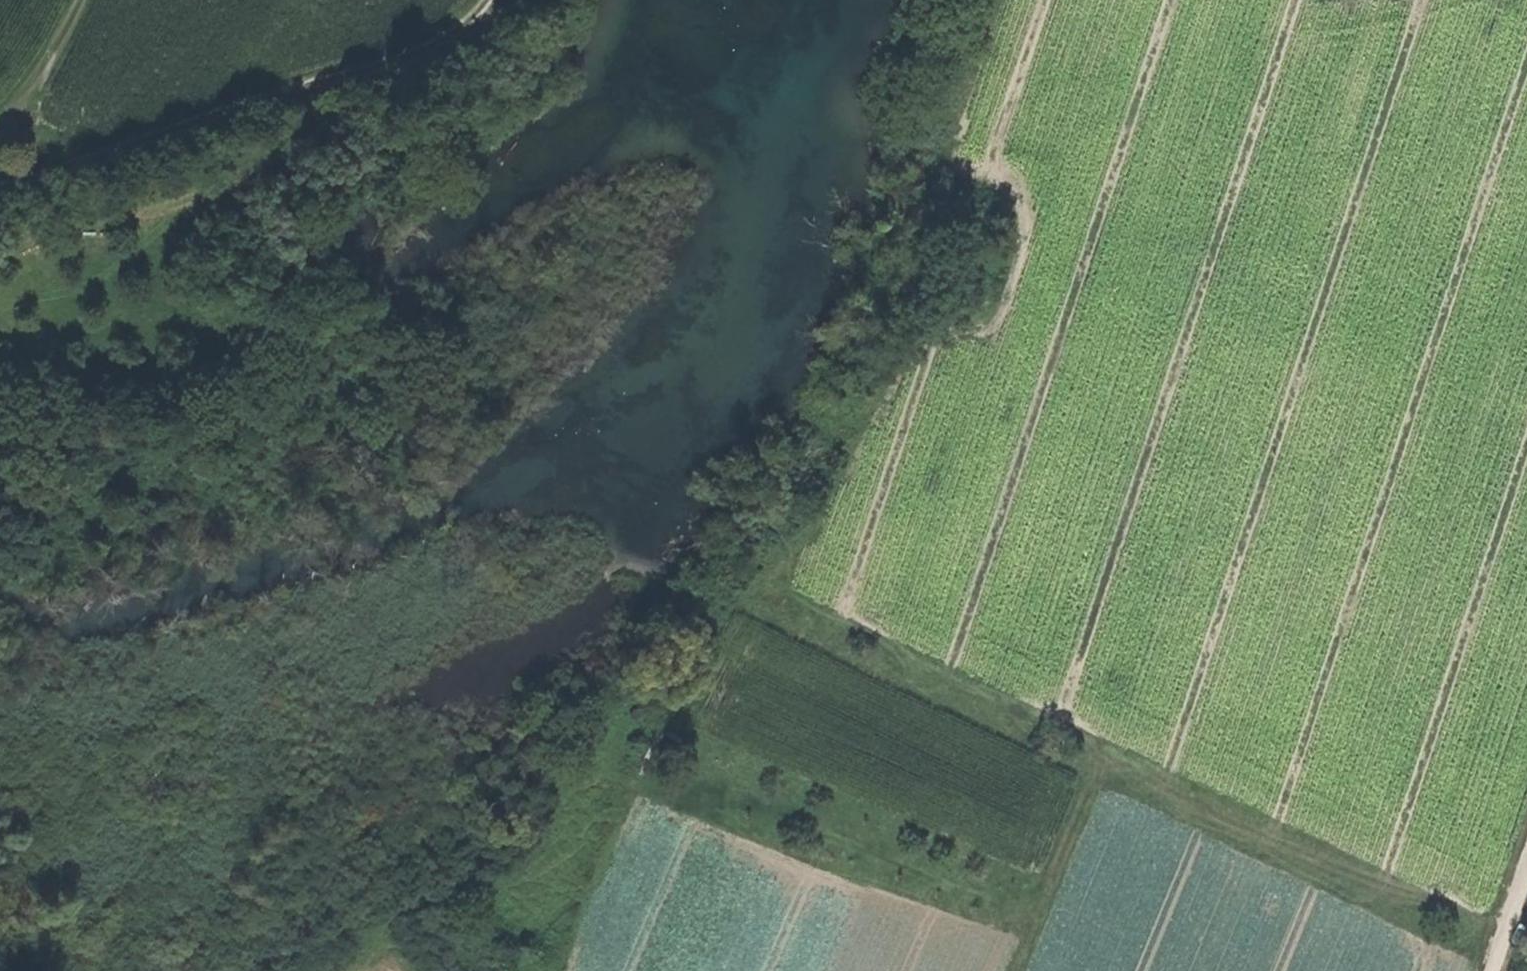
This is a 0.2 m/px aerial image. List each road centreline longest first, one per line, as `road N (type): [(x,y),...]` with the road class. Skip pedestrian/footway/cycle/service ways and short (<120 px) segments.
road 1 (track): [(0,180),(86,164),(286,91),(424,52),(469,24),(486,0)]
road 2 (track): [(1089,780),(1009,970)]
road 3 (track): [(0,121),(32,90),(76,0)]
road 4 (track): [(1491,970),(1526,856)]

